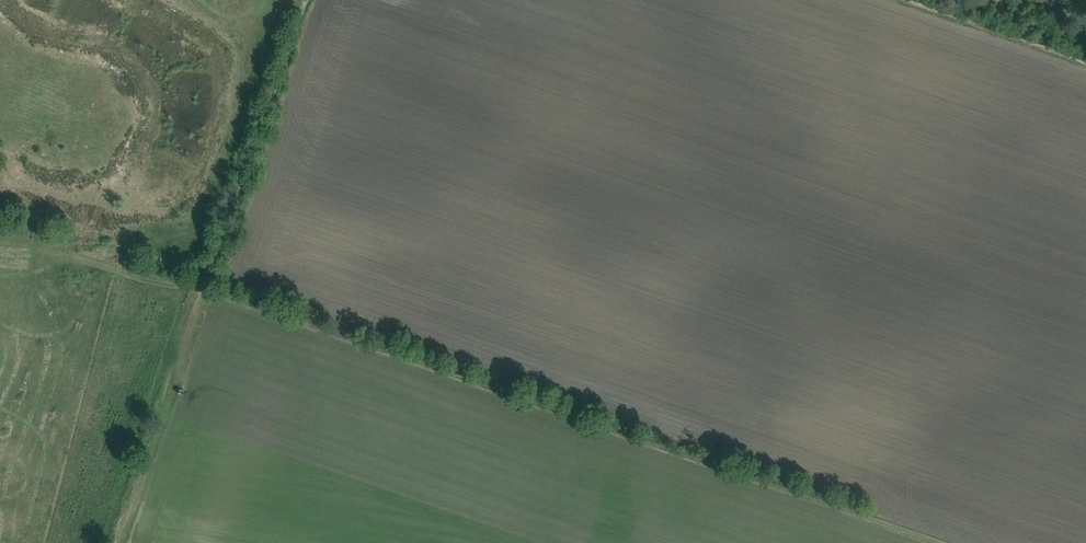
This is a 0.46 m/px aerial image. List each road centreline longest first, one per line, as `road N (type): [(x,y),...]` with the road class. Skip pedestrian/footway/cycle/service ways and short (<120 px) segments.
road 1 (track): [(204,290),(929,542)]
road 2 (track): [(118,542),(299,0)]
road 3 (track): [(1085,58),(916,0)]

